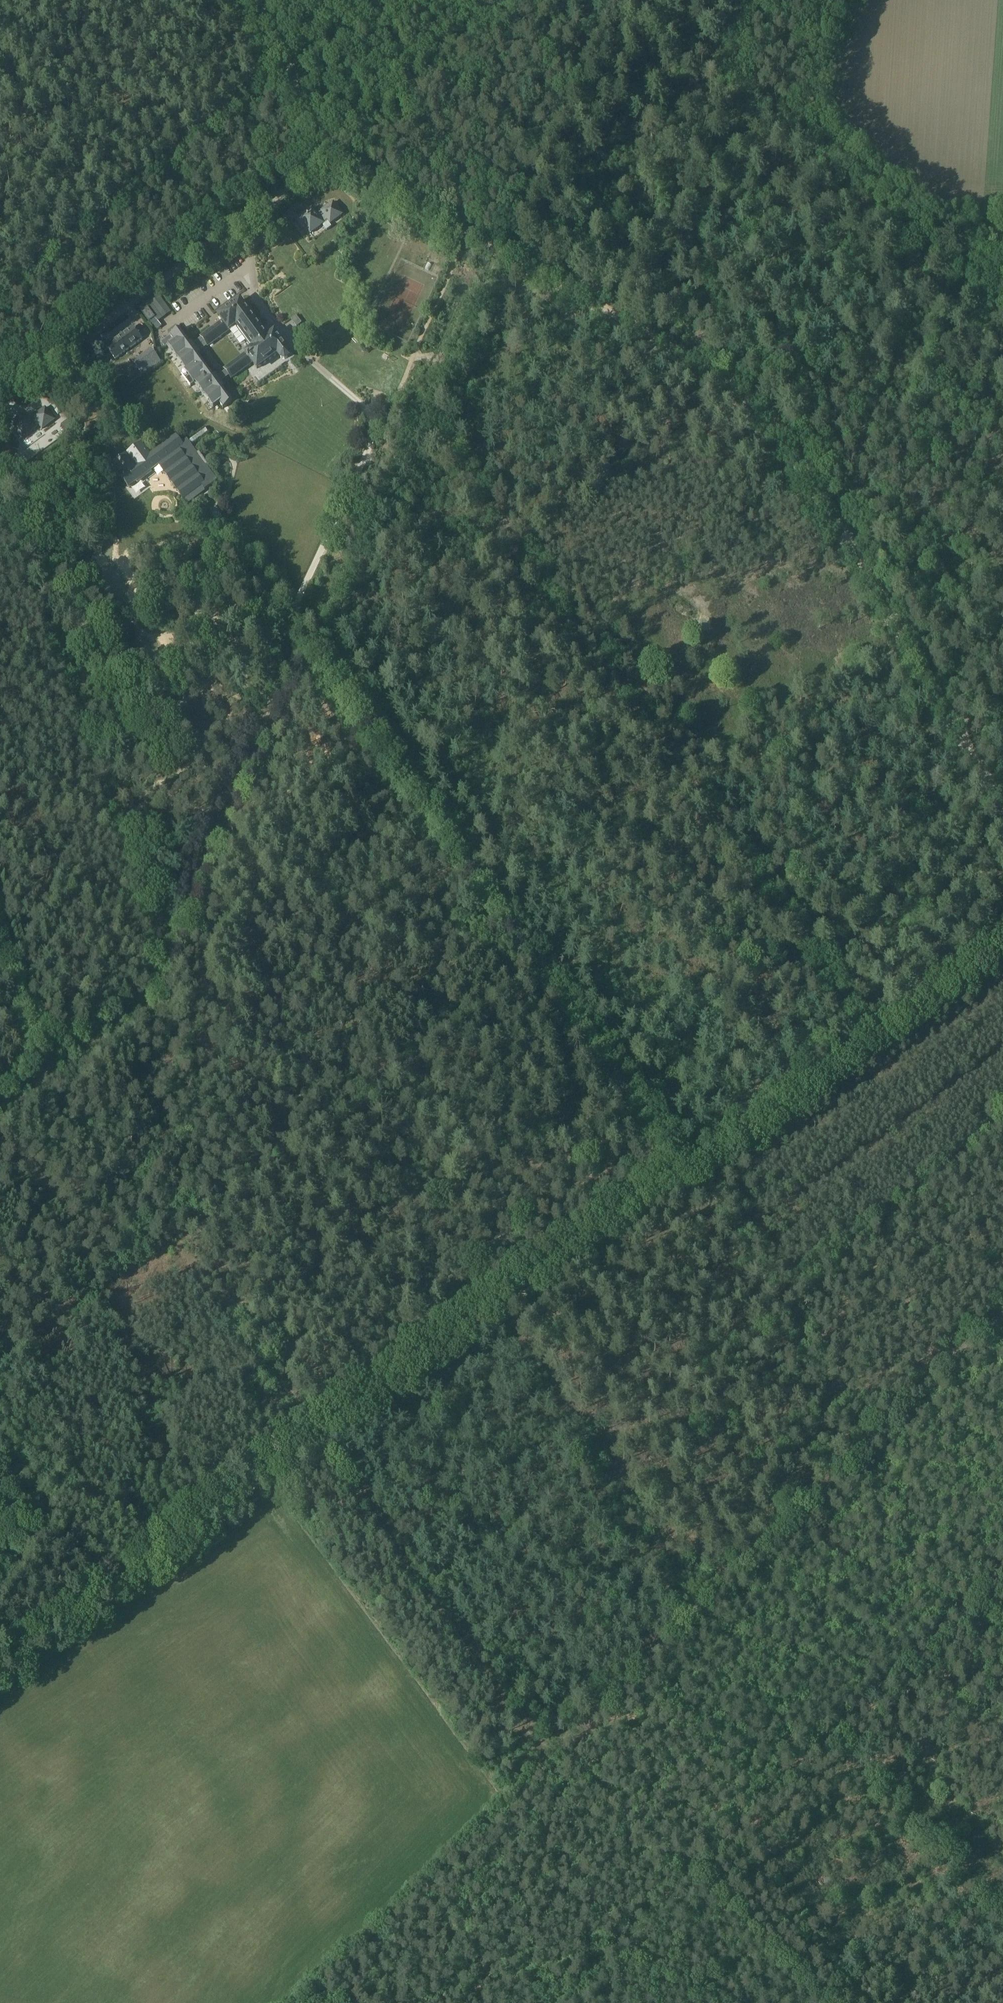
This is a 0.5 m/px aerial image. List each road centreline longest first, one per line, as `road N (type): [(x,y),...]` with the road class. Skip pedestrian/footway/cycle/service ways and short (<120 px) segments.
road 1 (track): [(870,1036),(428,406),(503,247)]
road 2 (track): [(318,1437),(1002,940)]
road 3 (track): [(1002,802),(761,401),(503,247)]
road 4 (track): [(687,1167),(293,626)]
road 5 (track): [(1002,1565),(551,2002)]
road 6 (track): [(1002,1308),(557,1743)]
road 7 (track): [(1002,345),(582,74)]
road 8 (residential): [(0,393),(334,150)]
road 9 (track): [(318,1437),(545,1750),(557,1743)]
road 10 (track): [(0,1667),(318,1437)]
road 11 (track): [(557,1743),(820,2002)]
road 12 (track): [(586,1774),(363,2002)]
road 13 (track): [(293,636),(293,654),(187,915)]
road 14 (track): [(503,247),(334,150),(297,76)]
road 15 (track): [(582,74),(503,247)]
road 16 (track): [(927,1638),(796,1511)]
road 17 (track): [(1002,496),(873,596)]

